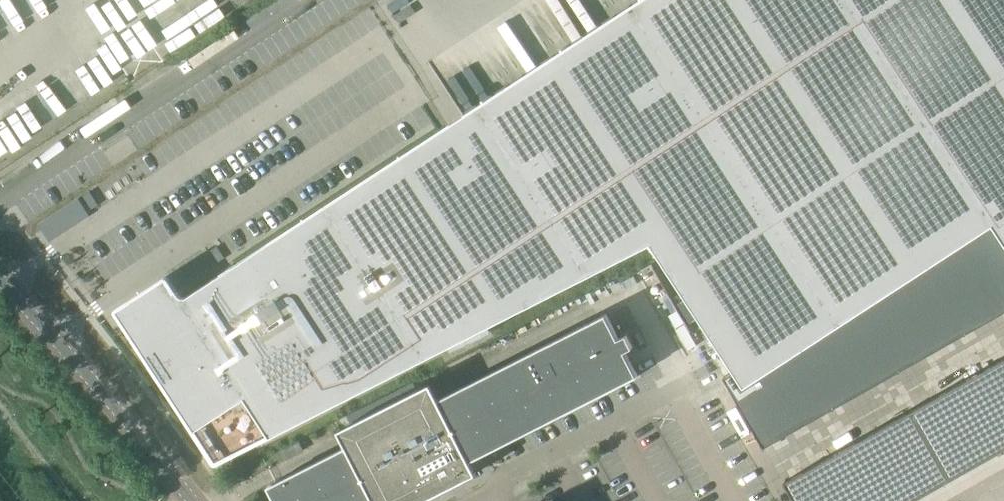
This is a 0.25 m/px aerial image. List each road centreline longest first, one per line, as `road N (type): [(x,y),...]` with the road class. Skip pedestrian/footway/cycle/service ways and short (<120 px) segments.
road 1 (unclassified): [(301,0),(0,197)]
road 2 (unclassified): [(0,281),(193,500)]

